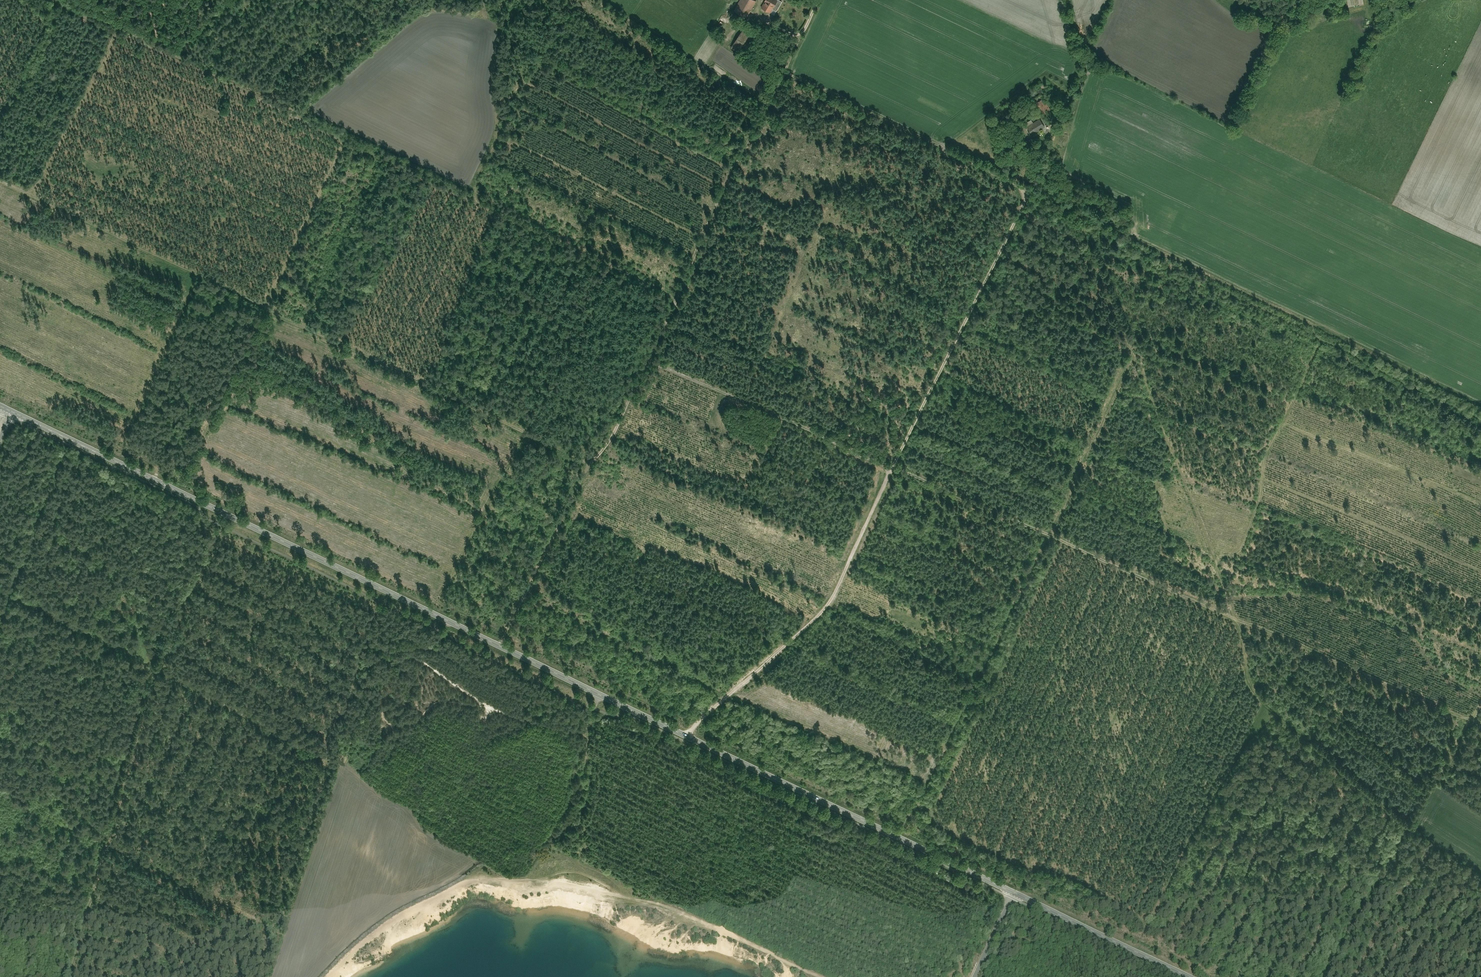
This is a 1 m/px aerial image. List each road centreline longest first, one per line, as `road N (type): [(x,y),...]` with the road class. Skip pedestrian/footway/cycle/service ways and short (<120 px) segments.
road 1 (secondary): [(1192,976),(7,410)]
road 2 (track): [(647,364),(1480,722)]
road 3 (track): [(62,0),(347,145),(677,296),(647,364)]
road 4 (track): [(689,737),(830,600),(1046,140)]
road 5 (track): [(0,182),(589,469)]
road 6 (track): [(1214,558),(1235,556),(1248,534),(1267,458),(1320,339),(1311,320),(1029,186)]
road 7 (track): [(898,836),(1134,343)]
road 8 (track): [(1228,615),(1086,212)]
road 9 (track): [(1238,620),(1249,680),(1270,716),(1480,873)]
road 10 (track): [(1321,976),(1480,707)]
road 11 (track): [(647,364),(504,632)]
road 12 (track): [(677,296),(795,47)]
road 13 (track): [(153,480),(192,462),(267,311)]
road 14 (track): [(31,197),(120,29)]

